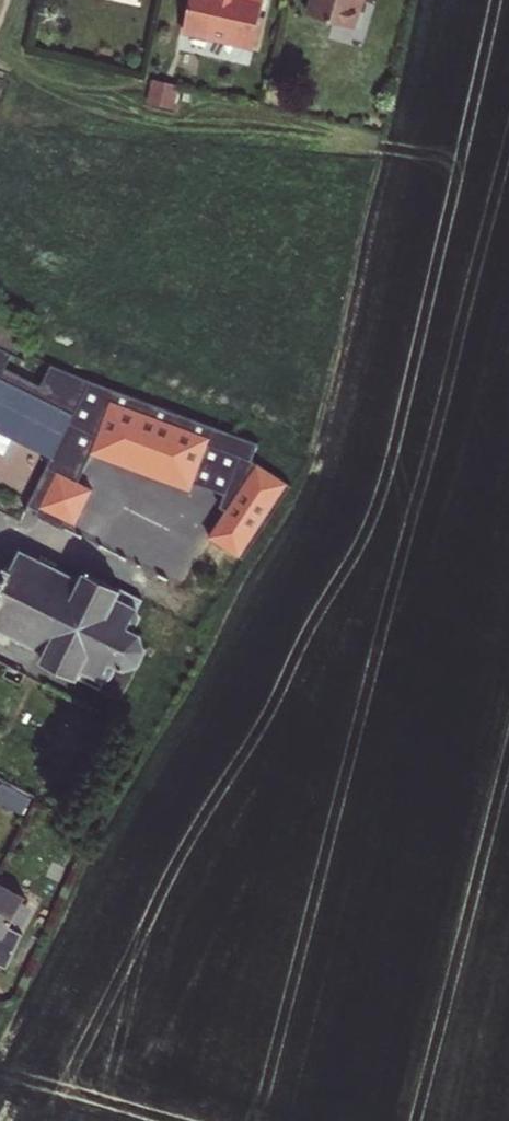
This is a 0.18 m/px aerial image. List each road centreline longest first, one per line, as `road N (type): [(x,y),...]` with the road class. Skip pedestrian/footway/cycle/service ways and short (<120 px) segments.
road 1 (residential): [(0,543),(54,540),(149,586)]

